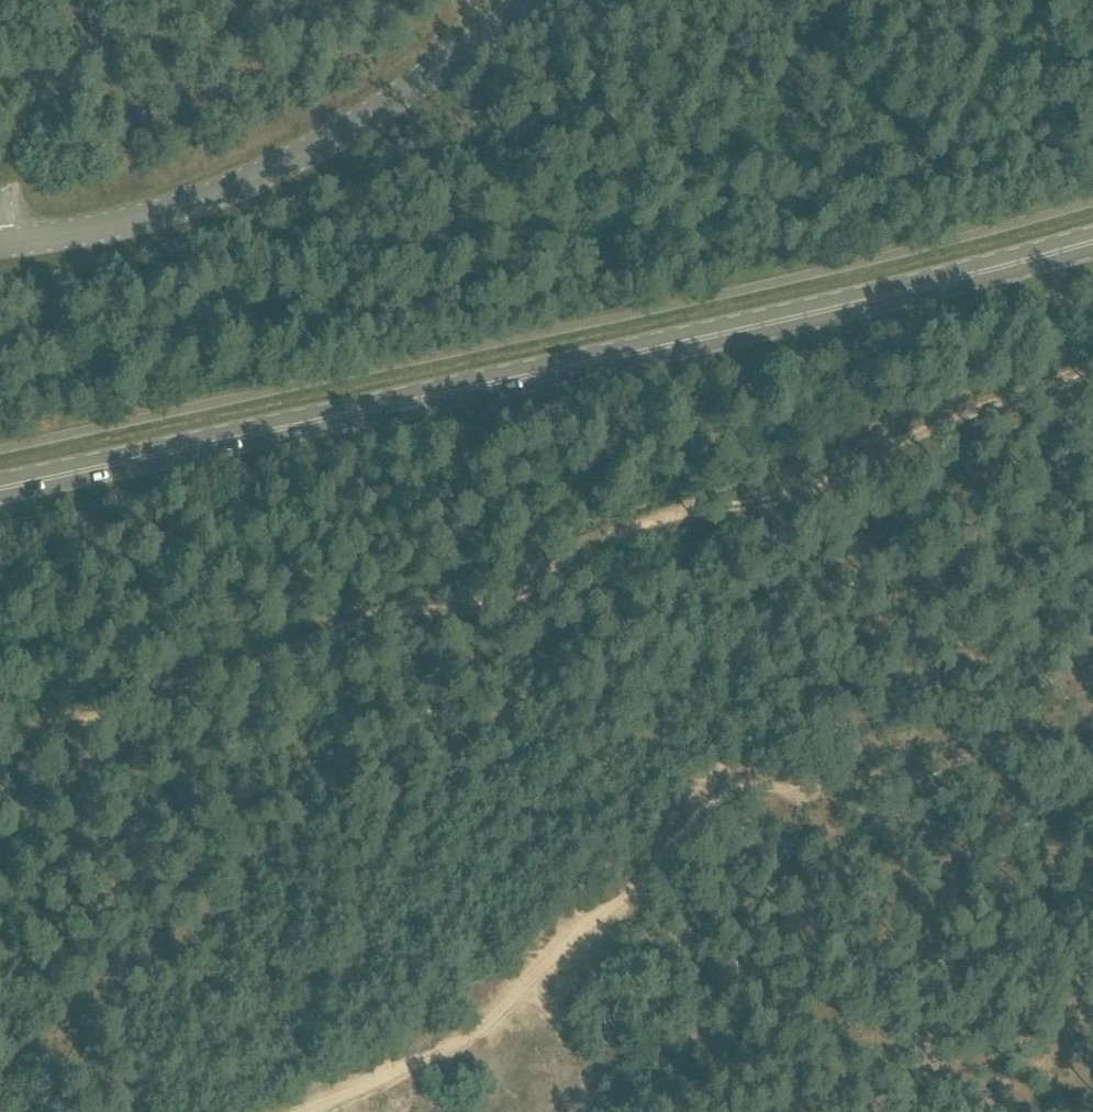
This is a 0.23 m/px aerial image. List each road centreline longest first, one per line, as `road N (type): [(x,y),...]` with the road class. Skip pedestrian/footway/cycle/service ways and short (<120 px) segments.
road 1 (track): [(1092,367),(674,506),(517,597),(396,611),(22,735),(0,759)]
road 2 (primary): [(0,488),(561,370),(1092,242)]
road 3 (track): [(301,1111),(414,1063),(508,1000),(647,883),(702,820),(749,790),(907,777),(995,747),(1092,667)]

